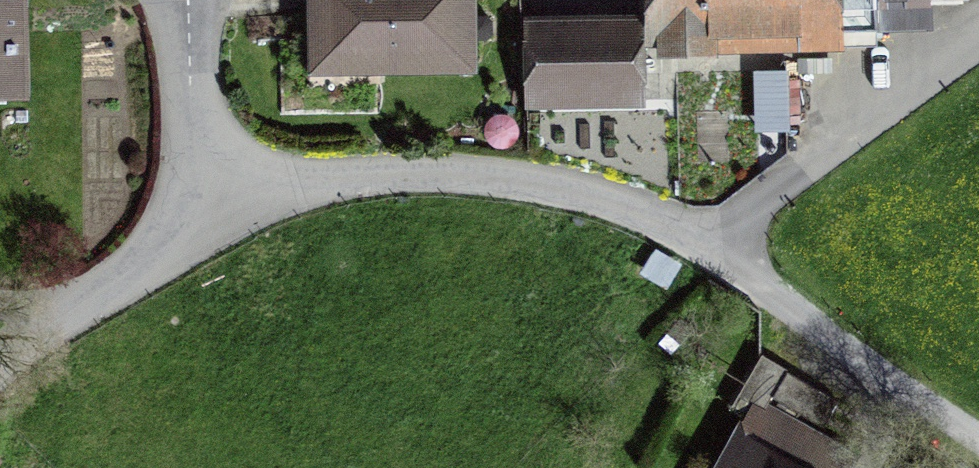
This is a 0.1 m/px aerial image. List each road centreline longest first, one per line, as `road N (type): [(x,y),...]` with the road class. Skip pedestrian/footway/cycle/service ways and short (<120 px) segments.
road 1 (unclassified): [(194,223),(275,190),(433,171),(572,188),(713,239)]
road 2 (unclassified): [(0,363),(194,223)]
road 3 (unclassified): [(194,223),(188,0)]

